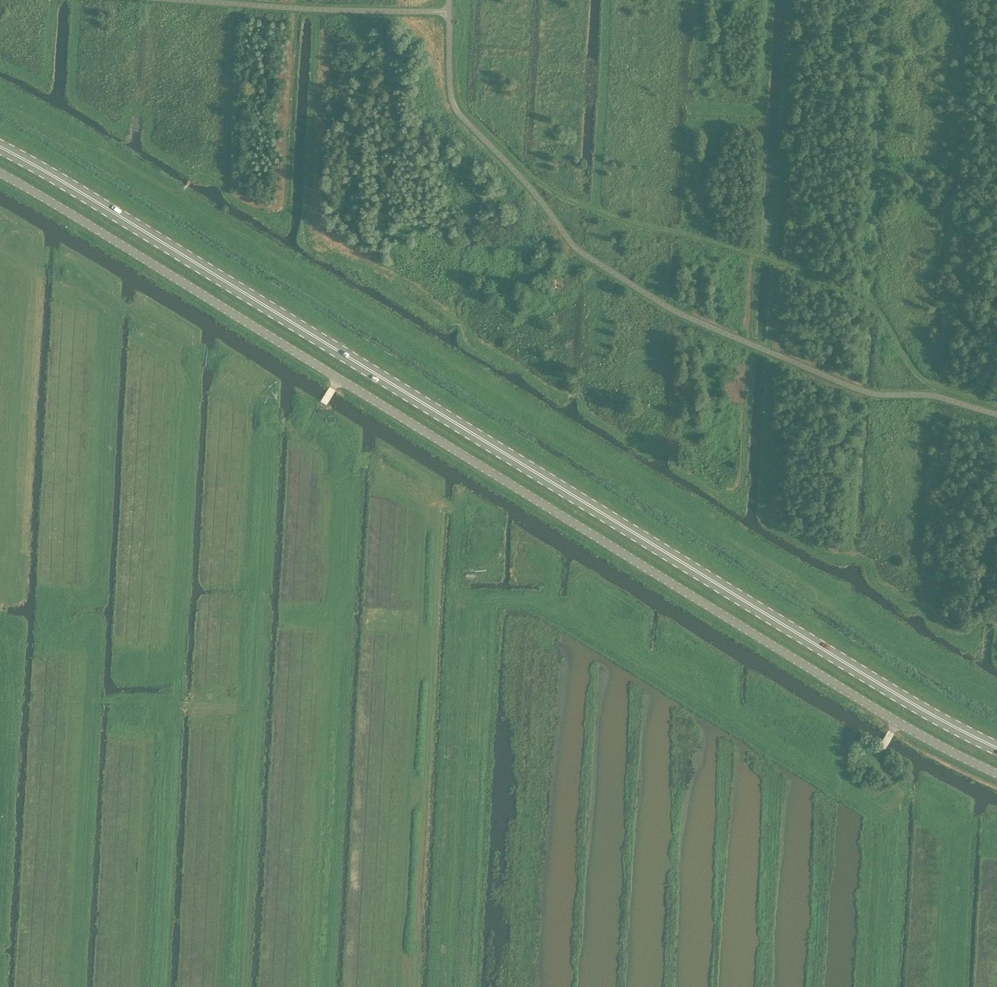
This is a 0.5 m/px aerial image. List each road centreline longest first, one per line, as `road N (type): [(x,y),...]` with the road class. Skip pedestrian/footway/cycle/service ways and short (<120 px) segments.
road 1 (primary): [(0,147),(924,712),(996,750)]
road 2 (unclassified): [(996,775),(897,724),(0,176)]

